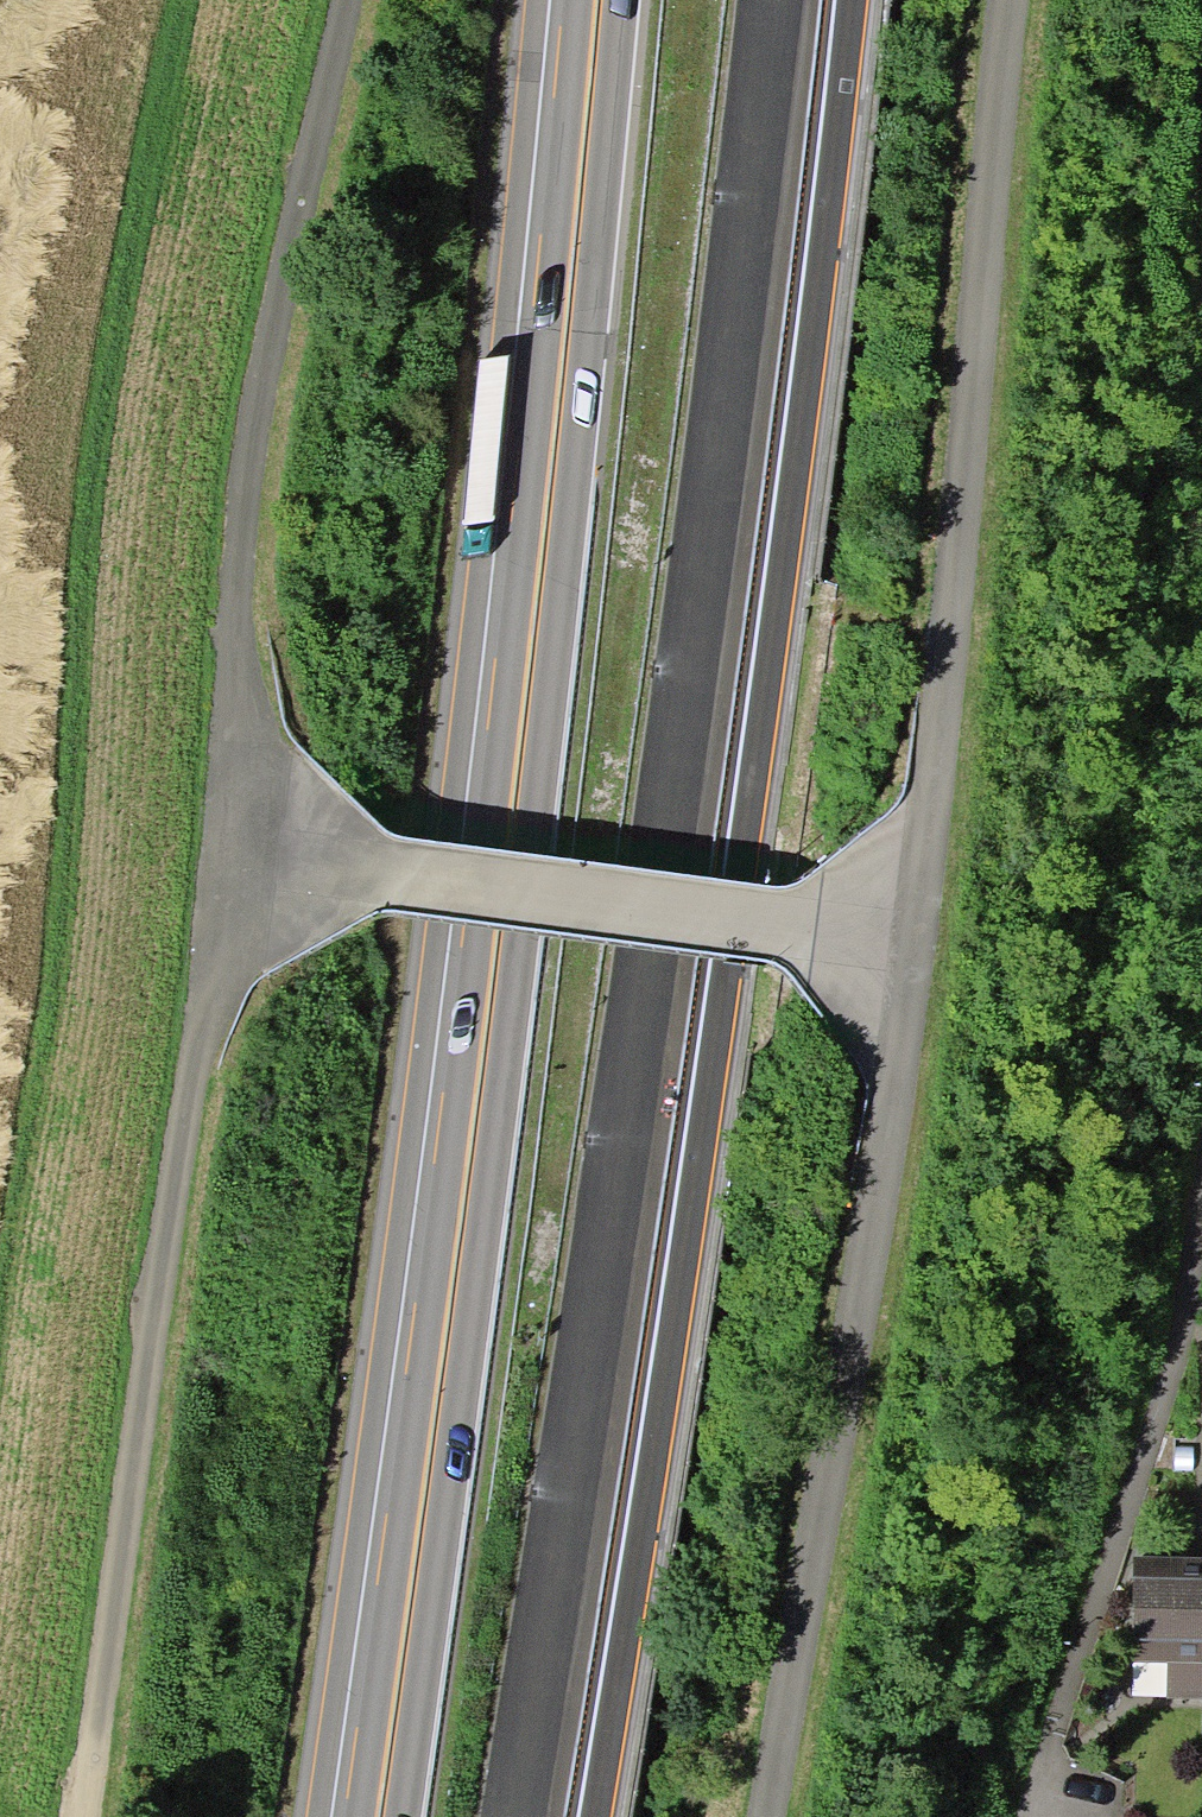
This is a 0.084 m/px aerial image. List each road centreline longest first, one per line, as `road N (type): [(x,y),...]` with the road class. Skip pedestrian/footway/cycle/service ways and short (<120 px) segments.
road 1 (motorway): [(536,1816),(654,1094),(744,469),(794,0)]
road 2 (motorway): [(602,0),(530,730),(381,1816)]
road 3 (track): [(165,1283),(224,858),(242,621),(278,351),(351,0)]
road 4 (track): [(1018,0),(955,595),(901,952)]
road 5 (track): [(901,952),(826,1535),(772,1816)]
road 6 (track): [(901,952),(348,885),(224,858)]
road 7 (unclassified): [(84,1816),(165,1283)]

